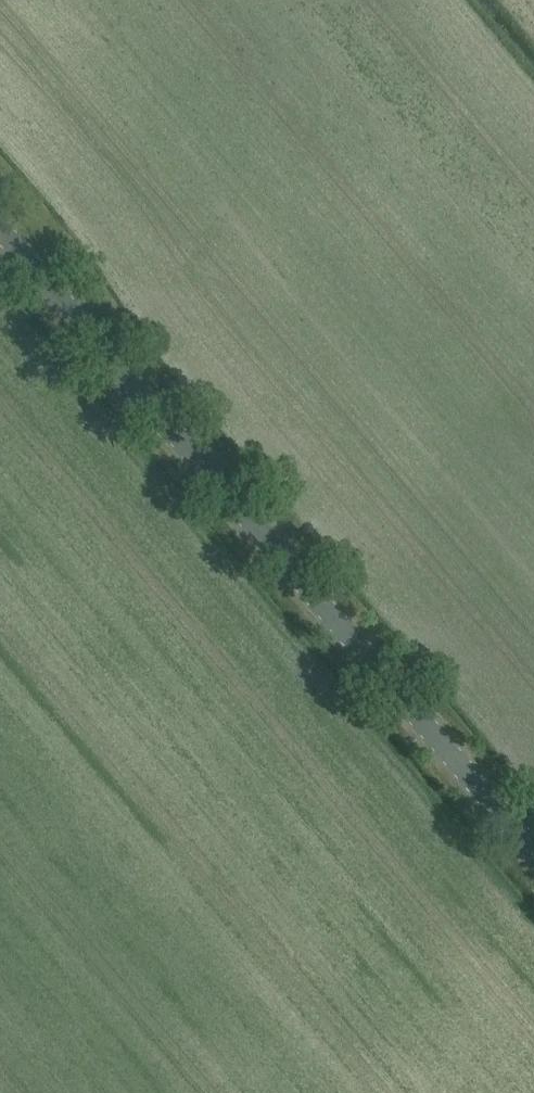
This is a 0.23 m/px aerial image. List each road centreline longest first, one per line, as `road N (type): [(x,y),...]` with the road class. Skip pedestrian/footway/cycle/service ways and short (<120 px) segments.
road 1 (tertiary): [(533,855),(0,232)]

